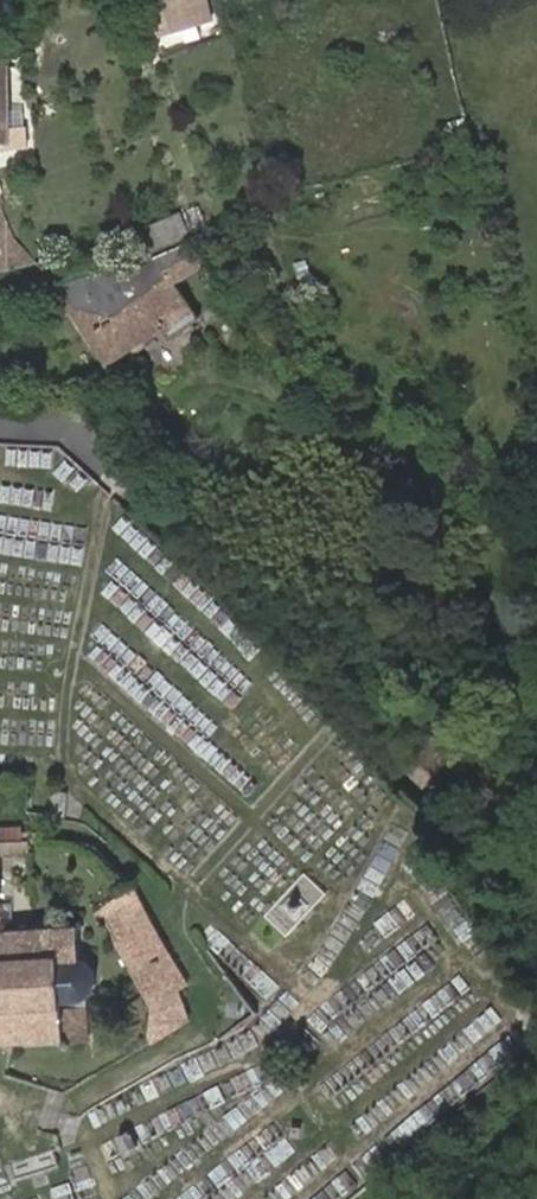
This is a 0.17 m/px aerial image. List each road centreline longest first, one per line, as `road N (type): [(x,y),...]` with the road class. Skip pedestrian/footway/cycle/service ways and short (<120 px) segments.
road 1 (track): [(111,473),(221,573),(439,807),(460,864),(536,965)]

